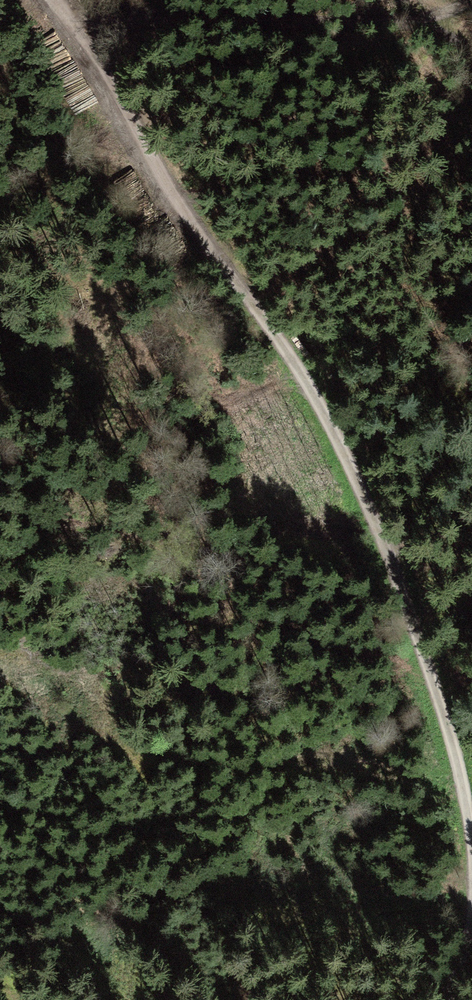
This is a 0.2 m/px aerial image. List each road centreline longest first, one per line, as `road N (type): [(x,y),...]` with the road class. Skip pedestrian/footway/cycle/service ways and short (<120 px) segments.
road 1 (track): [(471,848),(452,743),(401,592),(335,436),(312,392),(171,195),(53,0)]
road 2 (track): [(57,6),(394,23),(424,21),(470,0)]

